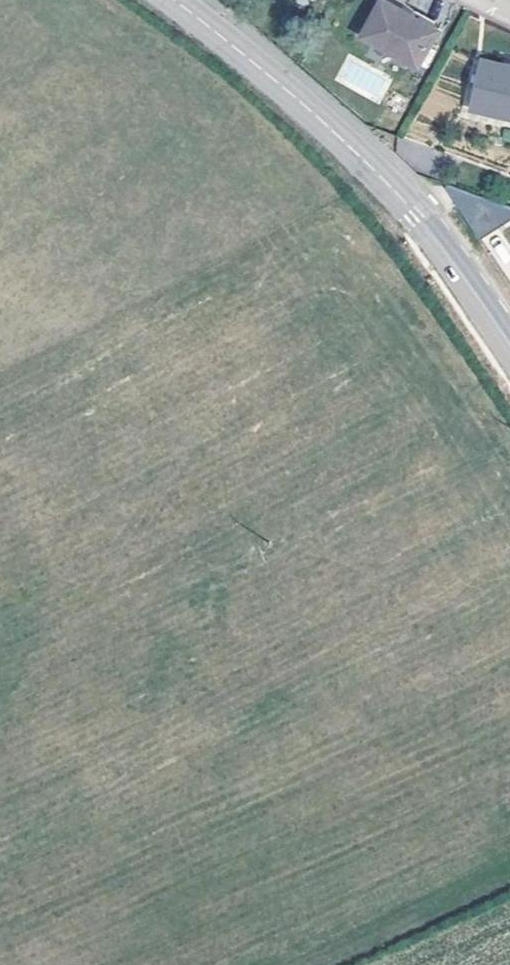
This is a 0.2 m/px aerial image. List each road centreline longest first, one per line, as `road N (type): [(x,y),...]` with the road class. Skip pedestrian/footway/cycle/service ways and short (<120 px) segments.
road 1 (tertiary): [(509,346),(417,213),(333,132),(172,0)]

